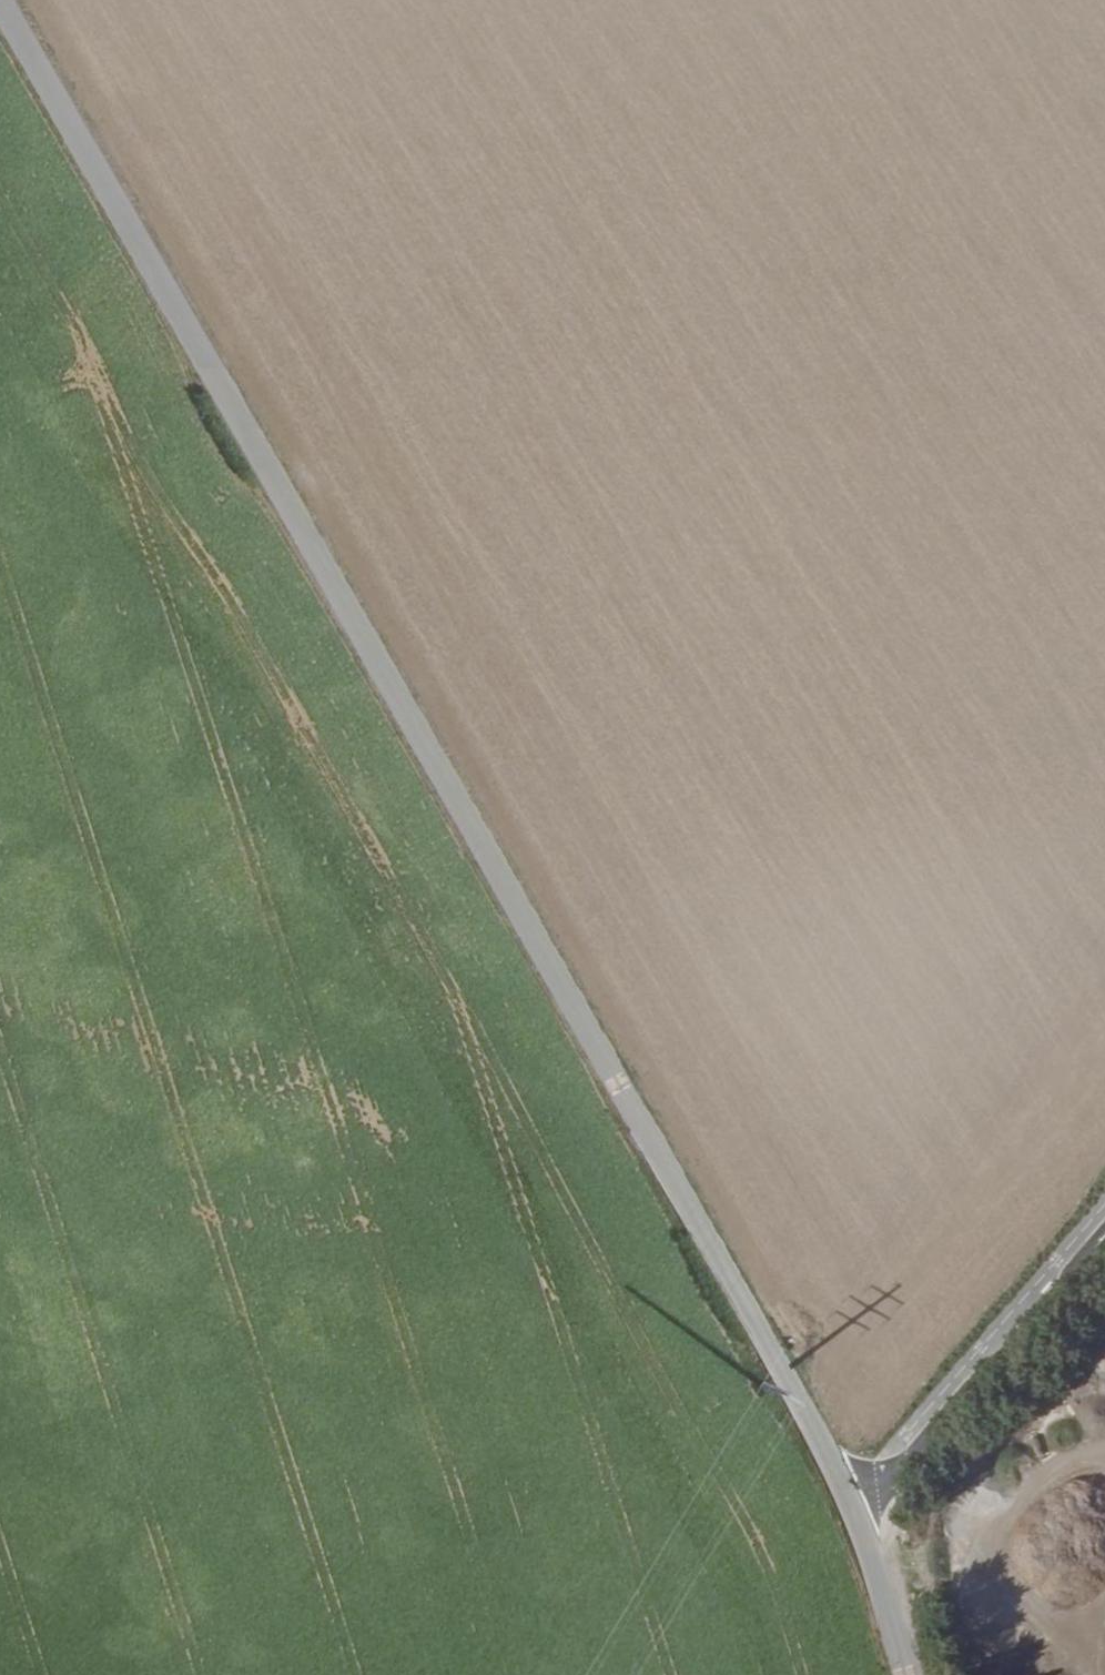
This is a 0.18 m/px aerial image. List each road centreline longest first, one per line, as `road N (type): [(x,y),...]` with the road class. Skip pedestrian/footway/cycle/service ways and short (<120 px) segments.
road 1 (unclassified): [(906,1674),(853,1506),(1,0)]
road 2 (track): [(853,1506),(1104,1227)]

